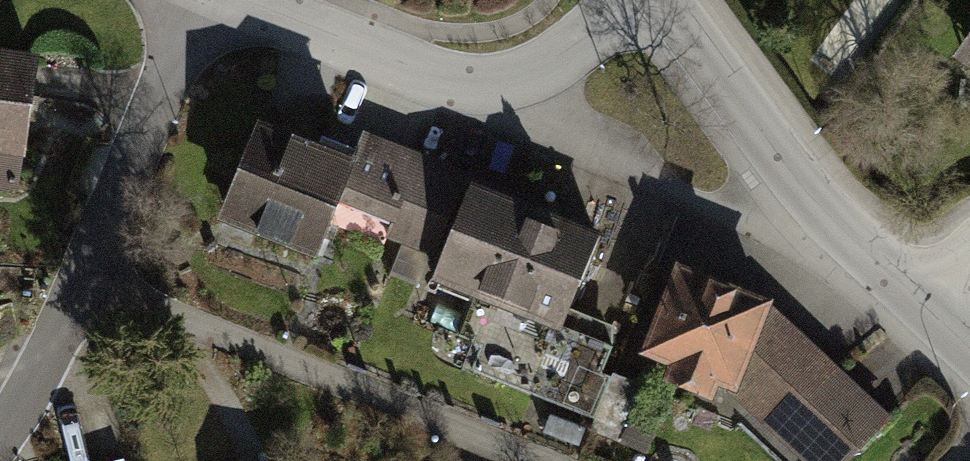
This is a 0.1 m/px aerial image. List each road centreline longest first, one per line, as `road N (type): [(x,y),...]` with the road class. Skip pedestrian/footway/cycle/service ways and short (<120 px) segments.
road 1 (residential): [(200,0),(84,279),(0,431)]
road 2 (residential): [(669,0),(823,205),(969,346)]
road 3 (residential): [(625,0),(563,59),(473,79),(432,73),(243,0)]

